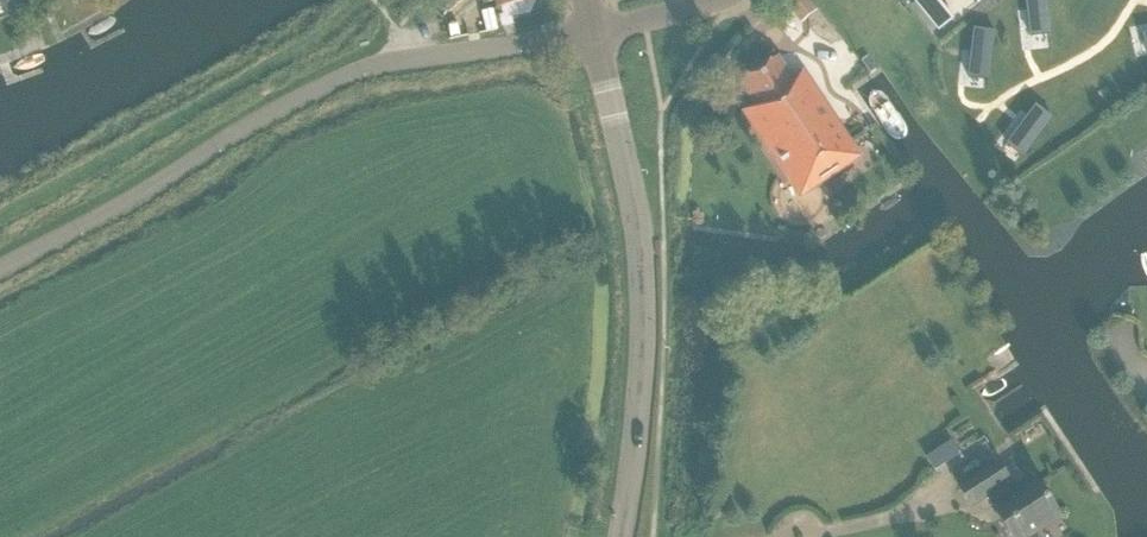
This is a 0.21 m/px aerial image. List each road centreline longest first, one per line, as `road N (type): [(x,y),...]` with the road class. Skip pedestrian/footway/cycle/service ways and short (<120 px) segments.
road 1 (unclassified): [(0,268),(353,73),(592,30)]
road 2 (secondary): [(620,536),(641,367),(640,267),(592,30)]
road 3 (residential): [(592,30),(717,0)]

